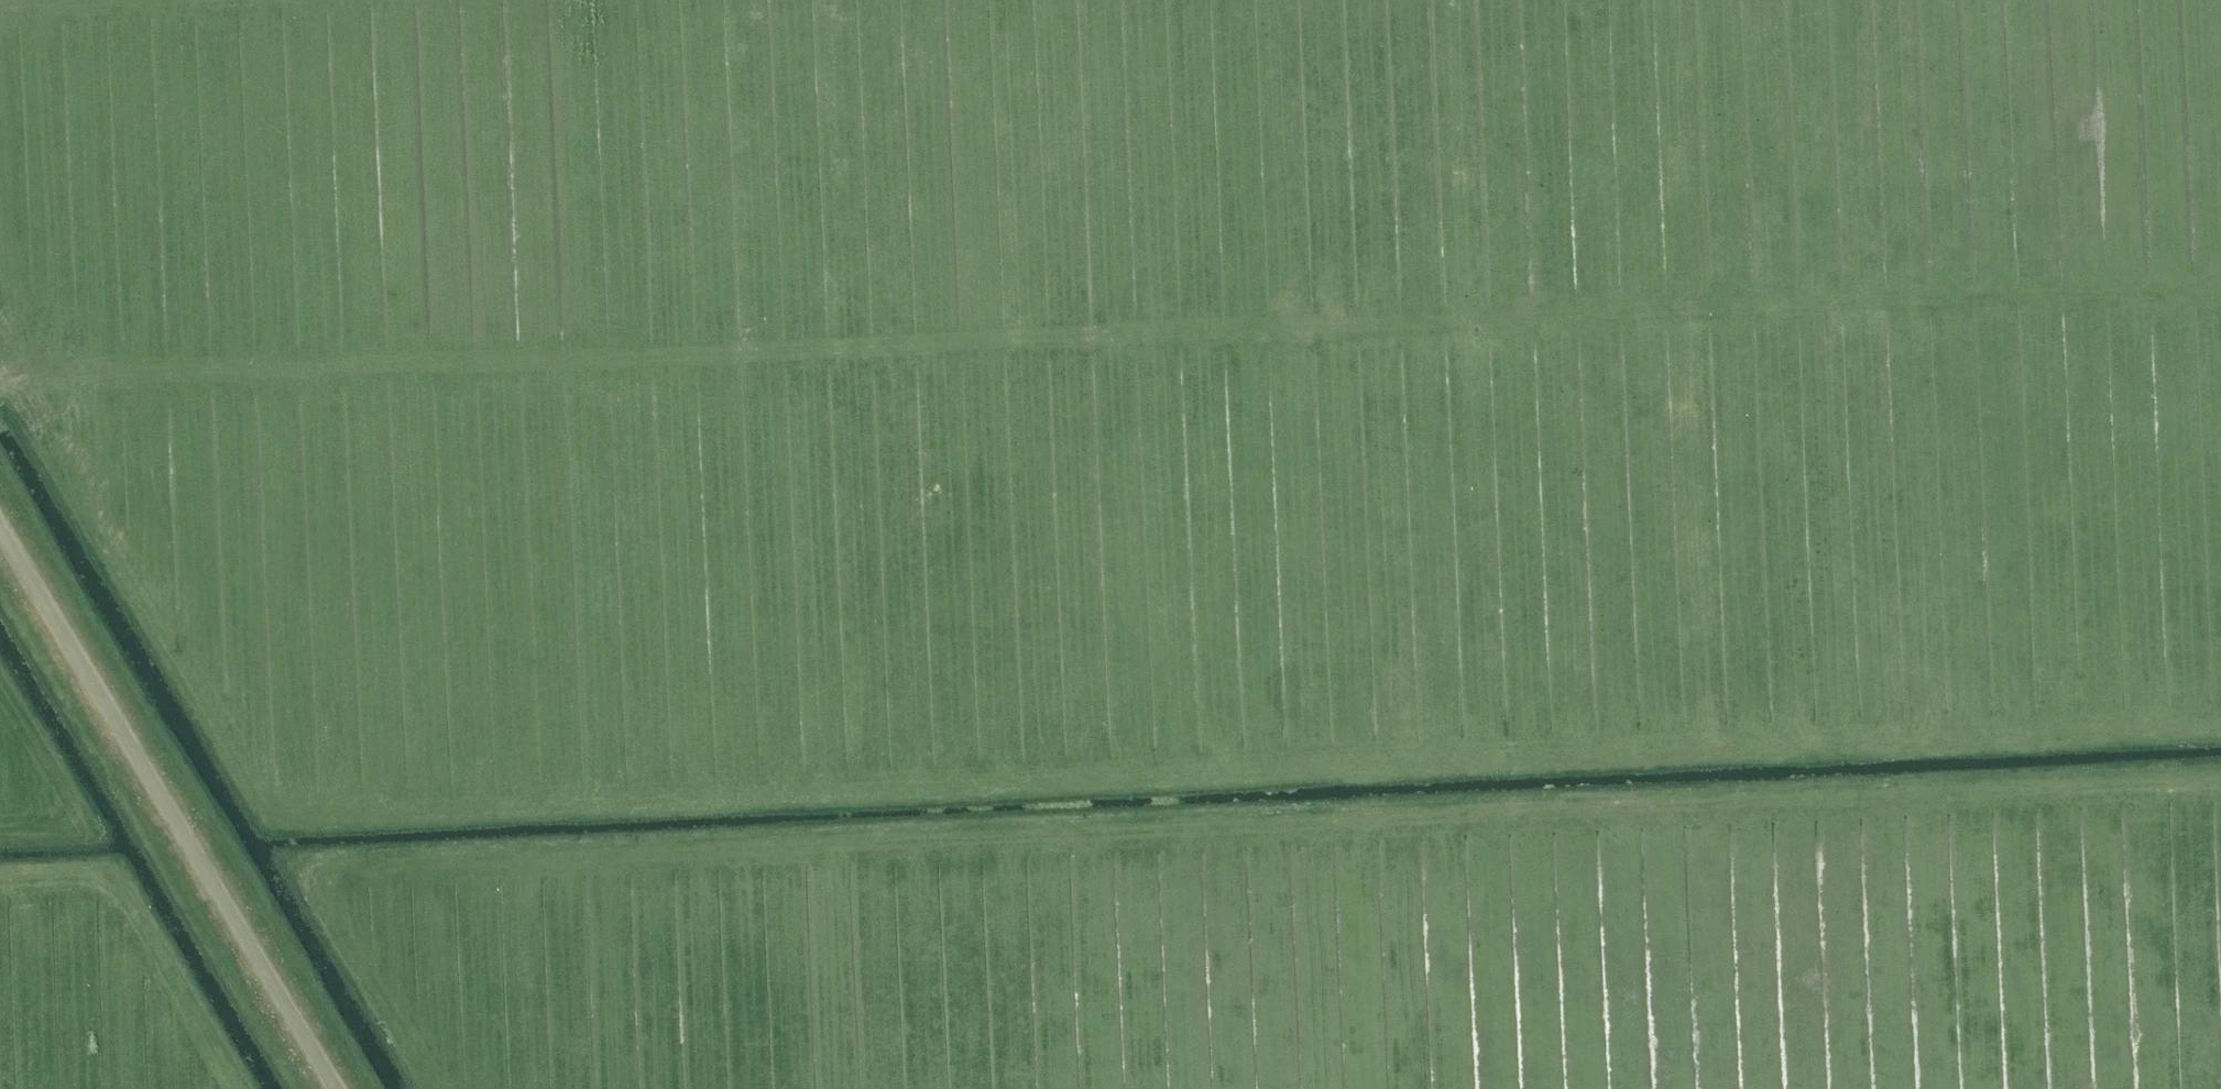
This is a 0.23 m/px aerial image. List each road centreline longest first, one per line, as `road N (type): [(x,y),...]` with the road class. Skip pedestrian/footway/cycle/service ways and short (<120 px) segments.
road 1 (unclassified): [(336,1088),(0,529)]

